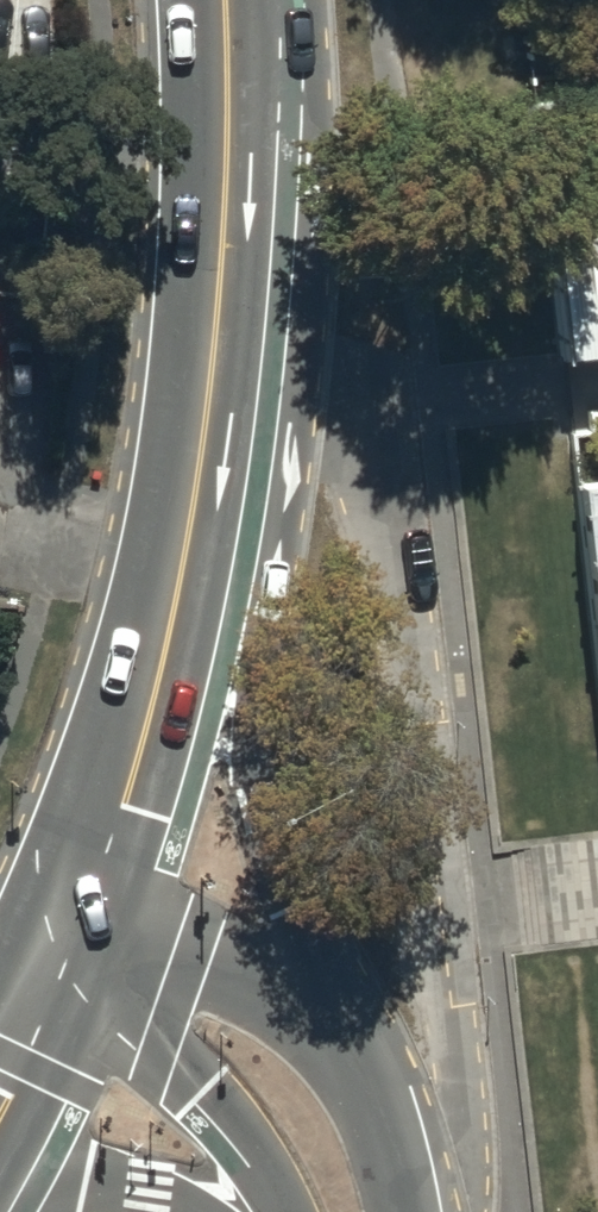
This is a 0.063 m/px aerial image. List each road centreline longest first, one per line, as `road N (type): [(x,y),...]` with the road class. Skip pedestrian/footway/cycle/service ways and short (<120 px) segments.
road 1 (tertiary): [(296,0),(316,129),(316,274),(271,677),(278,787),(301,911),(342,1046)]
road 2 (secondary): [(222,0),(225,224),(201,470),(154,695),(72,949)]
road 3 (tertiary): [(290,1211),(207,1091),(72,949)]
road 4 (tertiary): [(72,949),(192,962),(255,982),(342,1046)]
road 5 (tertiary): [(192,1211),(88,1183),(0,1190)]
road 6 (tertiary): [(342,1046),(380,1119),(402,1211)]
road 7 (secondary): [(72,949),(0,1092)]

